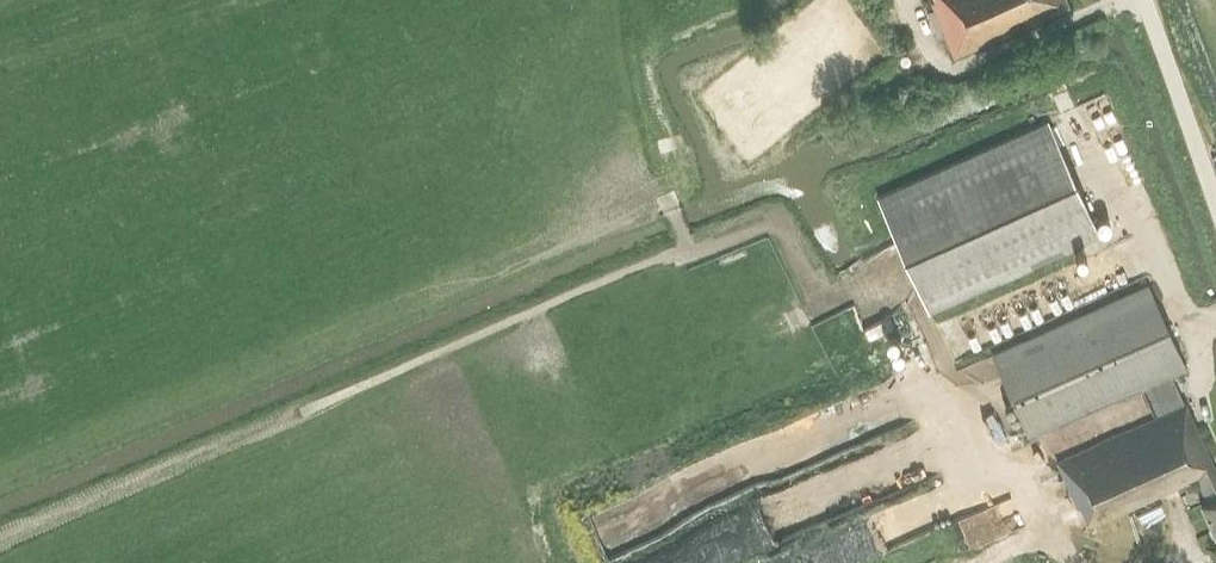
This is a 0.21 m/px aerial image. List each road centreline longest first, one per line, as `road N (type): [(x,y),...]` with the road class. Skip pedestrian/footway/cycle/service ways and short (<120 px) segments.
road 1 (unclassified): [(1215,197),(1145,0)]

